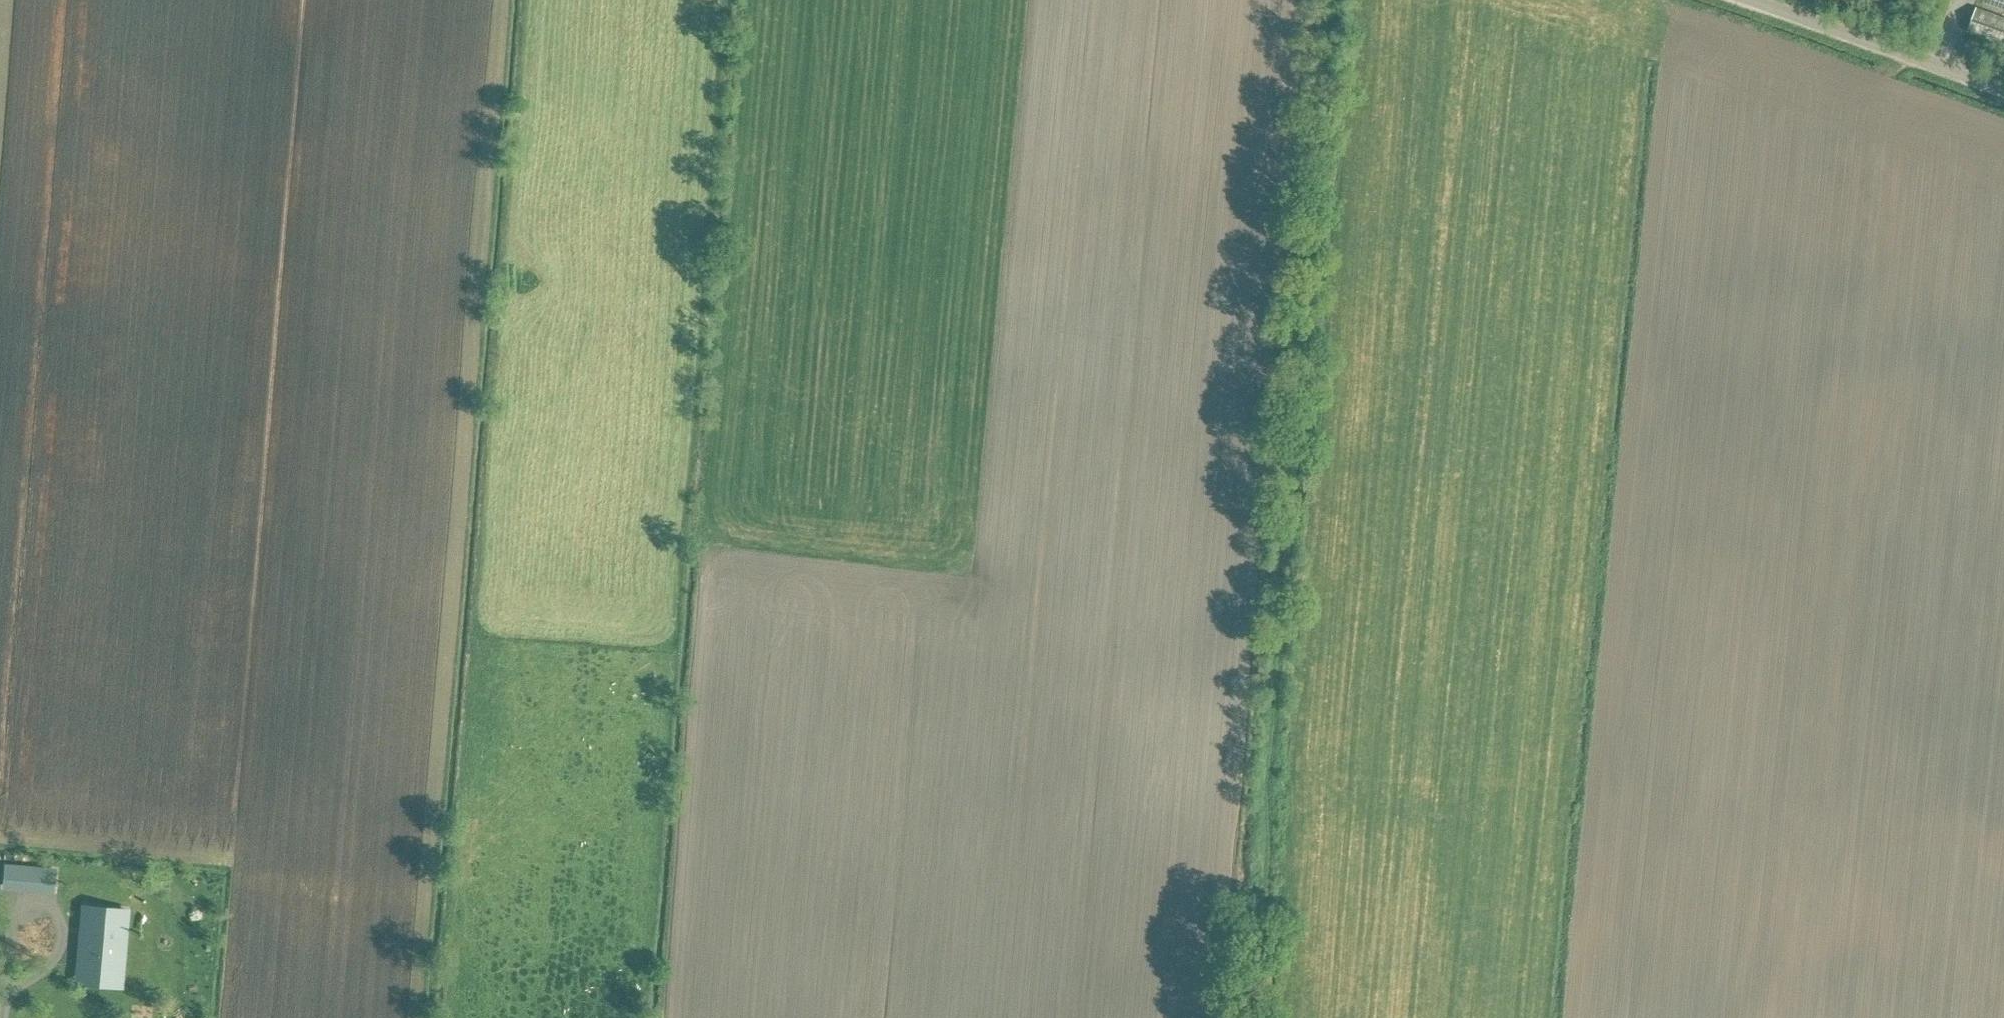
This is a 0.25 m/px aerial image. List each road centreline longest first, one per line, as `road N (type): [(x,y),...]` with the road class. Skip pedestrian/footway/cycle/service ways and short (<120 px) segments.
road 1 (unclassified): [(2003,89),(1752,0)]
road 2 (track): [(1262,868),(1251,1017)]

